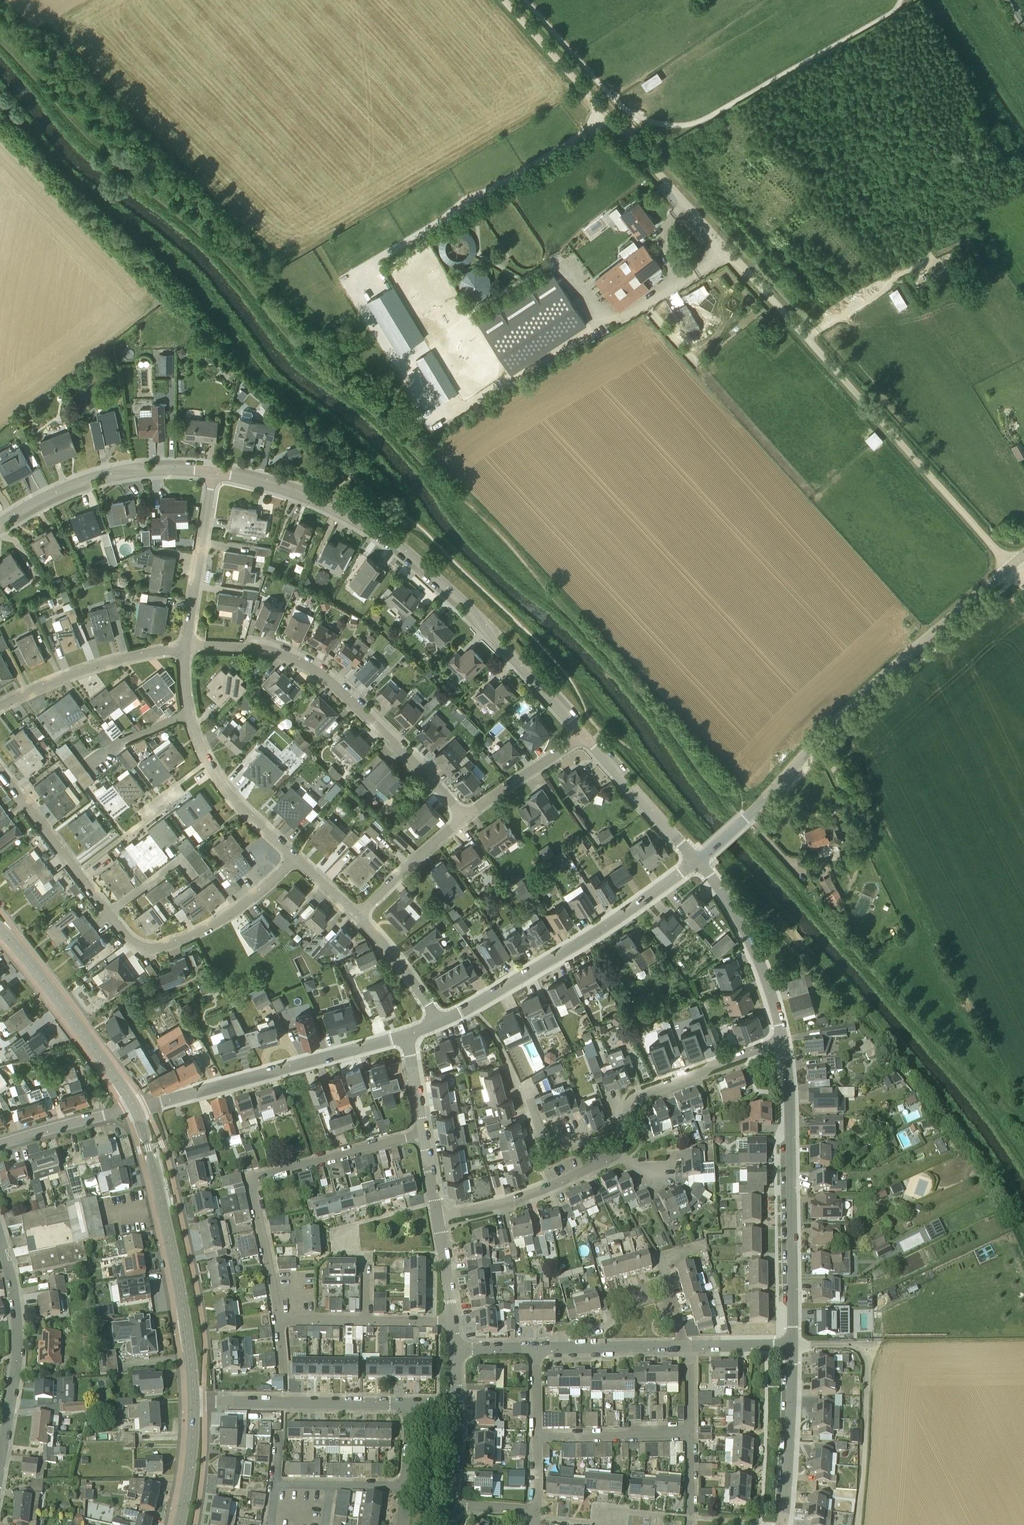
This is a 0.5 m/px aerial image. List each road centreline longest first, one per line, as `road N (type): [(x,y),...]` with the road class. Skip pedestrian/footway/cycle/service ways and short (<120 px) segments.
road 1 (unclassified): [(1010,573),(509,0)]
road 2 (tertiary): [(584,737),(465,602),(409,554),(348,516),(265,484),(215,474)]
road 3 (tertiary): [(731,835),(846,710),(1010,573)]
road 4 (residential): [(464,818),(310,668),(233,649),(187,652)]
road 5 (residential): [(423,1132),(256,1180),(280,1320)]
road 6 (residential): [(789,1346),(782,1041)]
road 7 (tertiary): [(194,1404),(179,1281),(136,1107)]
road 8 (residential): [(439,1022),(574,951),(696,864)]
road 9 (residential): [(136,1107),(405,1035)]
road 10 (residential): [(0,1488),(22,1319),(0,1232)]
road 11 (unclassified): [(857,1524),(868,1361),(856,1347),(789,1346)]
road 12 (tertiary): [(215,474),(108,474),(47,498),(0,529)]
road 13 (tertiary): [(136,1107),(0,929)]
road 14 (residential): [(106,917),(129,945),(153,949),(211,924),(287,859)]
road 15 (residential): [(601,1147),(642,1093),(782,1041)]
road 16 (residential): [(407,1408),(194,1404)]
road 17 (residential): [(782,1041),(741,932),(696,864)]
road 18 (residential): [(0,708),(130,659),(187,652)]
road 19 (residential): [(187,652),(215,474)]
road 20 (residential): [(287,859),(208,773),(188,715)]
road 21 (residential): [(783,1524),(789,1346)]
road 22 (residential): [(0,774),(106,917)]
road 23 (residential): [(280,1320),(453,1322)]
road 24 (tertiary): [(696,864),(584,737)]
road 25 (residential): [(439,1223),(531,1194),(588,1160)]
road 26 (residential): [(544,1352),(563,1336),(605,1327),(615,1295),(667,1280)]
road 27 (residential): [(536,1436),(691,1434)]
road 28 (residential): [(360,919),(464,818)]
road 29 (residential): [(464,818),(584,737)]
road 30 (residential): [(544,1352),(687,1347)]
road 31 (residential): [(0,1147),(136,1107)]
road 32 (residential): [(439,1022),(360,919)]
road 33 (residential): [(588,1160),(575,1145),(539,1129),(505,1072)]
road 34 (tertiary): [(180,1524),(194,1404)]

